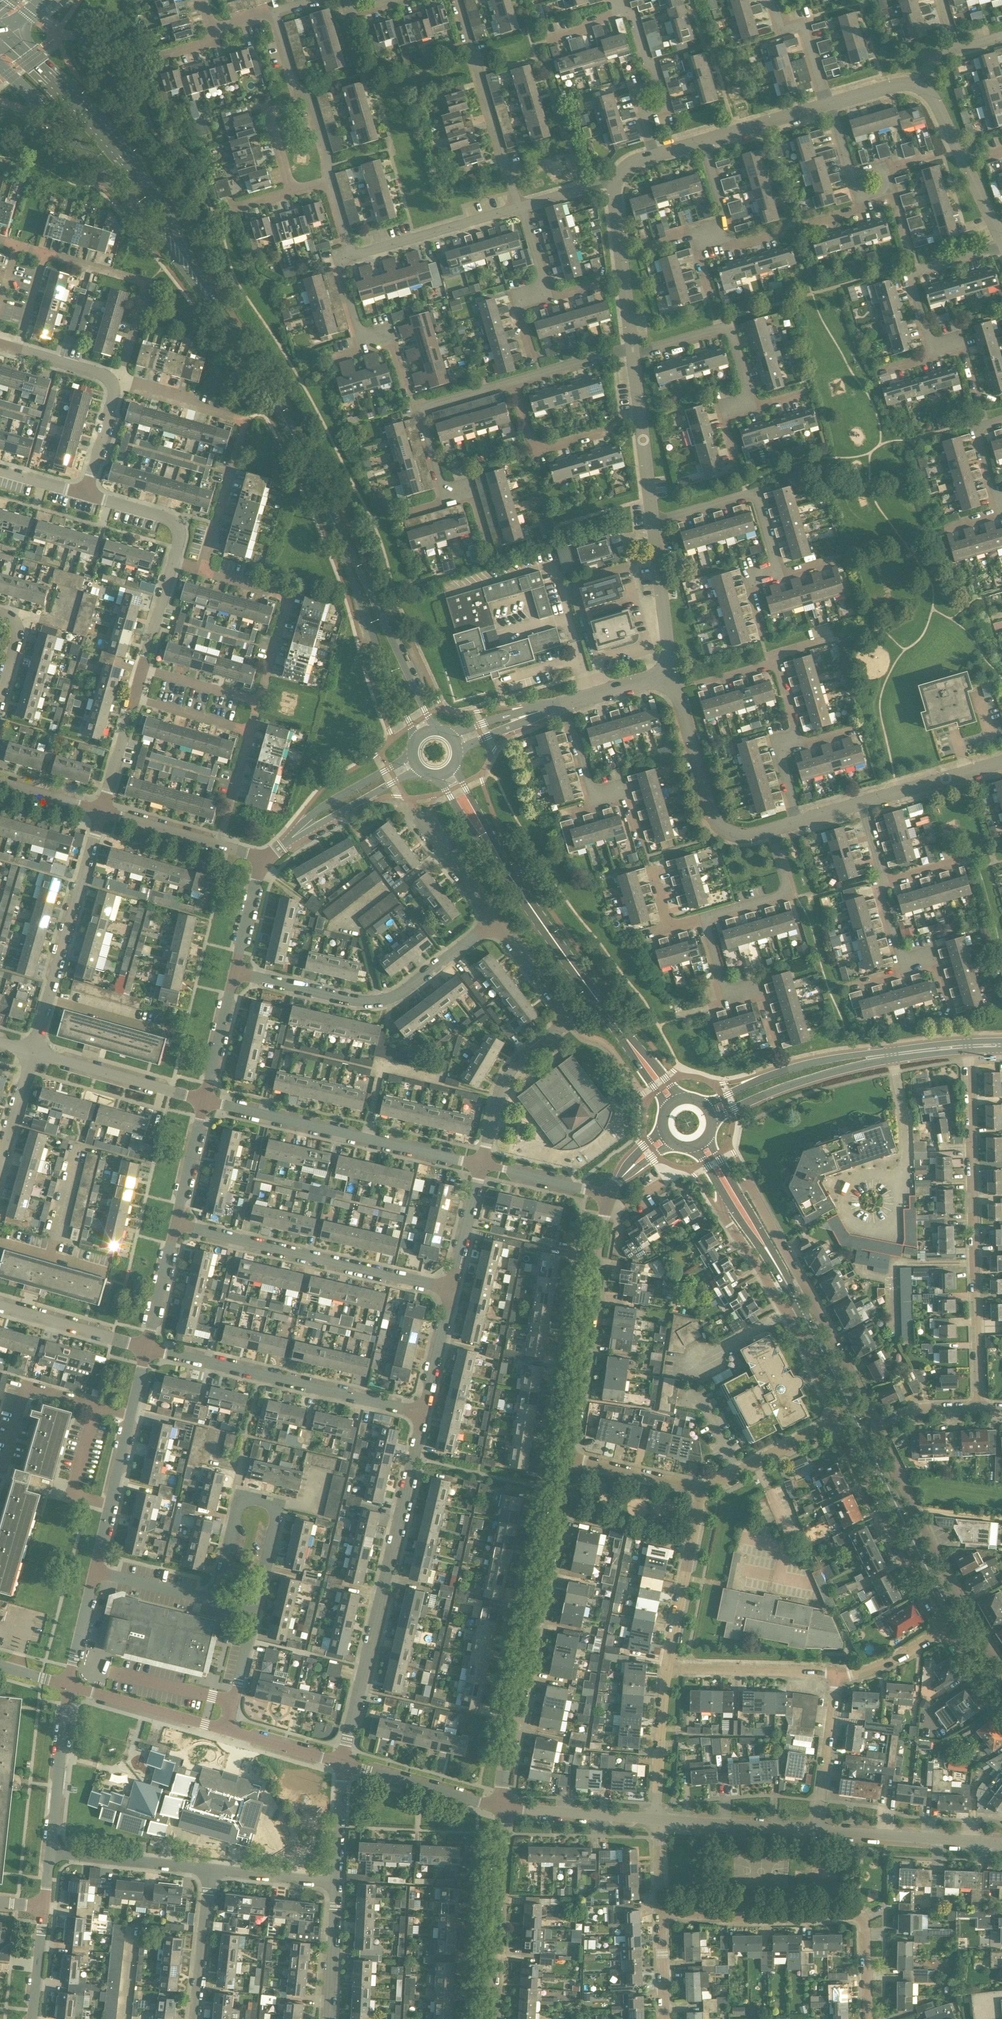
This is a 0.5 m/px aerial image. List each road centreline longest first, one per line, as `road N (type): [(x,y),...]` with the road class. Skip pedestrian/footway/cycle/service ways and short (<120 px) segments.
road 1 (tertiary): [(1001,1692),(938,1588),(800,1308)]
road 2 (tertiary): [(226,323),(135,166),(0,32)]
road 3 (residential): [(342,1761),(425,1412)]
road 4 (residential): [(979,1408),(970,1051)]
road 5 (residential): [(502,1807),(567,1460)]
road 6 (tertiary): [(0,66),(118,188),(226,323)]
road 7 (residential): [(868,2018),(859,1917),(661,1913)]
road 8 (residential): [(482,1165),(508,1073),(565,1019),(493,921)]
road 9 (residential): [(877,1429),(749,1187),(731,1178)]
road 10 (residential): [(425,1412),(147,1348)]
road 11 (residential): [(493,921),(379,1001),(236,973)]
road 12 (residential): [(204,571),(242,421),(120,378)]
road 13 (residential): [(482,1165),(206,1100)]
road 14 (residential): [(452,1291),(177,1224)]
road 15 (residential): [(1001,1667),(966,1612),(877,1429)]
road 16 (residential): [(567,1460),(607,1195)]
road 17 (residential): [(34,1052),(103,811)]
road 18 (residential): [(255,1609),(279,1506),(241,1497),(217,1600)]
road 19 (tertiary): [(340,537),(299,447),(226,323)]
road 20 (residential): [(839,1421),(944,1630)]
road 21 (residential): [(94,1572),(147,1348)]
road 22 (residential): [(519,208),(457,0)]
road 23 (tertiary): [(340,537),(416,738)]
road 24 (tertiary): [(436,729),(340,537)]
road 25 (residential): [(773,831),(739,838),(715,816),(671,678)]
road 26 (residential): [(491,2018),(502,1807)]
road 27 (tertiary): [(502,865),(620,1031)]
road 28 (residential): [(46,253),(145,282),(120,378)]
road 29 (tertiary): [(892,1050),(795,1067),(704,1105)]
road 30 (tertiary): [(711,1120),(786,1086),(893,1059)]
road 31 (residential): [(258,701),(287,601),(204,571)]
road 32 (residential): [(641,847),(625,791),(594,799),(567,703)]
road 33 (residential): [(330,182),(312,96),(293,83),(271,10)]
road 34 (residential): [(784,575),(758,498),(655,521)]
road 35 (residential): [(444,494),(419,412),(514,379)]
road 36 (residential): [(1001,1843),(816,1828)]
road 37 (residential): [(754,407),(731,326),(635,352)]
road 38 (residential): [(934,359),(913,270),(1001,243)]
road 39 (residential): [(666,1667),(702,1489)]
road 40 (residential): [(654,156),(637,92),(656,86),(632,12),(617,10)]
road 41 (residential): [(206,1100),(34,1052)]
road 42 (residential): [(1001,236),(936,96),(921,82)]
road 43 (residential): [(635,352),(616,181)]
road 44 (residential): [(837,1674),(666,1667)]
road 45 (residential): [(894,1182),(900,1201),(886,1225),(867,1229),(850,1221),(841,1204),(845,1185),(869,1171),(887,1176)]
road 46 (residential): [(655,521),(635,352)]
road 47 (residential): [(51,1852),(68,1686)]
road 48 (residential): [(502,1807),(342,1761)]
road 49 (residential): [(225,1729),(68,1686)]
road 50 (residential): [(816,1828),(656,1819)]
road 51 (residential): [(51,1852),(210,1869)]
road 52 (residential): [(671,678),(655,521)]
road 53 (residential): [(816,1828),(837,1674)]
road 54 (residential): [(656,1819),(502,1807)]
road 55 (residential): [(702,1489),(839,1421)]
road 56 (residential): [(147,1348),(0,1306)]
road 57 (residential): [(701,917),(788,891),(773,831)]
road 58 (residential): [(656,1819),(666,1667)]
road 59 (residential): [(611,429),(532,446),(514,379)]
road 60 (residential): [(193,2018),(210,1869)]
road 61 (residential): [(719,1187),(722,1214),(788,1315)]
road 62 (residential): [(412,752),(328,802),(293,837)]
road 63 (residential): [(861,801),(1001,760)]
road 64 (residential): [(293,837),(419,769)]
road 65 (residential): [(329,2018),(336,1880)]
road 66 (residential): [(702,1489),(567,1460)]
road 67 (residential): [(826,105),(802,25),(781,30),(772,0)]
road 68 (residential): [(173,563),(180,534),(173,521),(86,493)]
road 69 (residential): [(206,1100),(236,973)]
road 70 (residential): [(452,1291),(482,1165)]
road 71 (residential): [(702,142),(826,105)]
road 72 (residential): [(607,1195),(482,1165)]
road 73 (residential): [(893,1059),(905,1143),(905,1168),(894,1182)]
road 74 (residential): [(147,1348),(177,1224)]
road 75 (residential): [(177,1224),(206,1100)]
road 76 (residential): [(210,1869),(336,1880)]
road 77 (residential): [(217,1600),(94,1572)]
road 78 (residential): [(514,379),(635,352)]
road 79 (residential): [(425,1412),(452,1291)]
road 80 (residential): [(0,1171),(34,1052)]
road 81 (residential): [(225,1729),(255,1609)]
road 82 (residential): [(342,1761),(225,1729)]
road 83 (residential): [(236,973),(257,875),(269,858)]
road 84 (residential): [(86,493),(120,378)]

